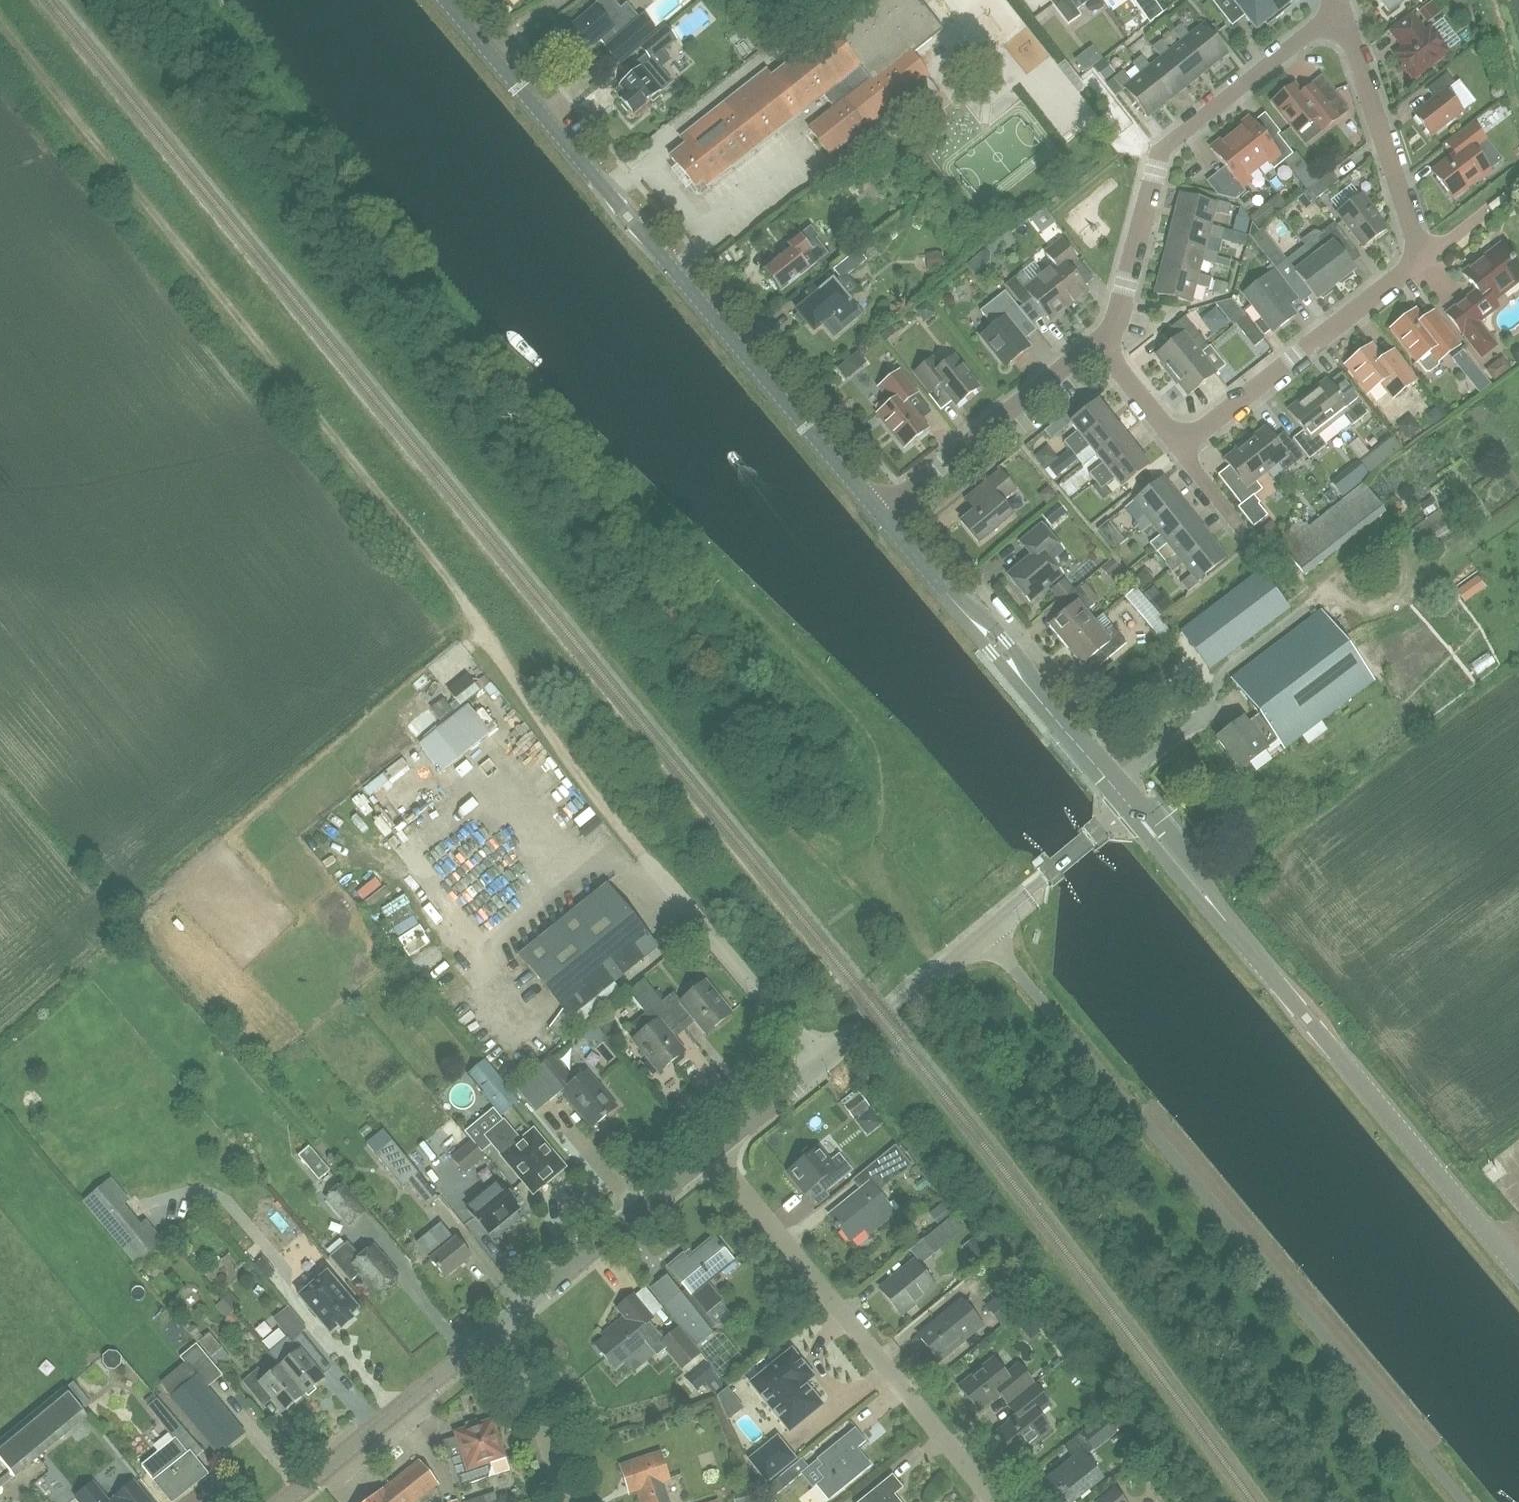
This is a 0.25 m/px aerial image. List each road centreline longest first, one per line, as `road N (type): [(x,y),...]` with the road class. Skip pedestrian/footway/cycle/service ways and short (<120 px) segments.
road 1 (track): [(647,855),(0,22)]
road 2 (unclassified): [(1469,1501),(985,931)]
road 3 (tertiary): [(879,513),(445,0)]
road 4 (tertiary): [(1518,1269),(1130,806)]
road 5 (residential): [(995,1501),(712,1153)]
road 6 (residential): [(1100,344),(1110,334),(1158,160),(1341,9)]
road 7 (residential): [(1180,448),(1422,259)]
road 8 (residential): [(1071,737),(1070,695),(904,494)]
road 9 (tertiary): [(1071,737),(879,513)]
road 10 (tertiary): [(285,1501),(507,1320)]
road 11 (unclassified): [(820,1065),(647,855)]
road 12 (tertiary): [(507,1320),(712,1153)]
road 13 (residential): [(1422,259),(1341,9)]
road 14 (residential): [(904,494),(1100,344)]
road 15 (tertiary): [(820,1065),(985,931)]
road 16 (tertiary): [(985,931),(1130,806)]
road 17 (residential): [(568,1501),(507,1320)]
road 18 (tertiary): [(712,1153),(820,1065)]
road 19 (residential): [(1180,448),(1100,344)]

